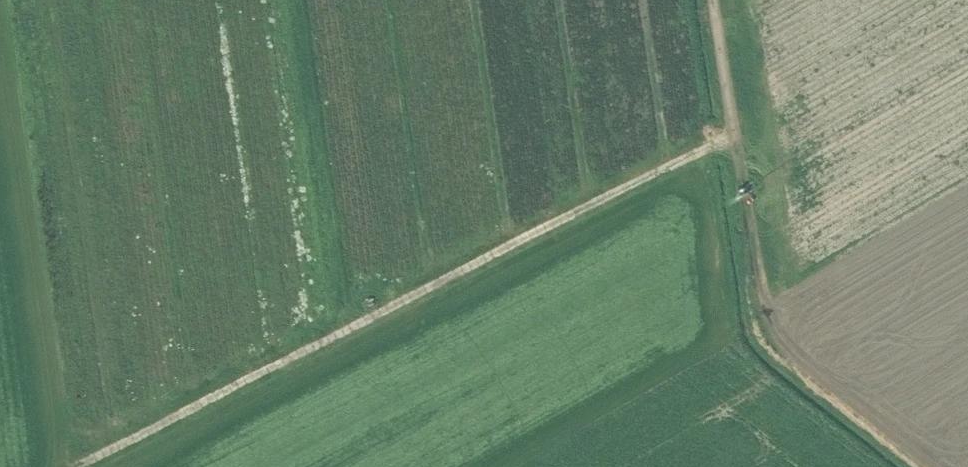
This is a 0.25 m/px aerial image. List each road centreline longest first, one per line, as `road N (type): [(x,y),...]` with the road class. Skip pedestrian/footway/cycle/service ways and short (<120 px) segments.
road 1 (track): [(711,0),(729,141),(84,466)]

